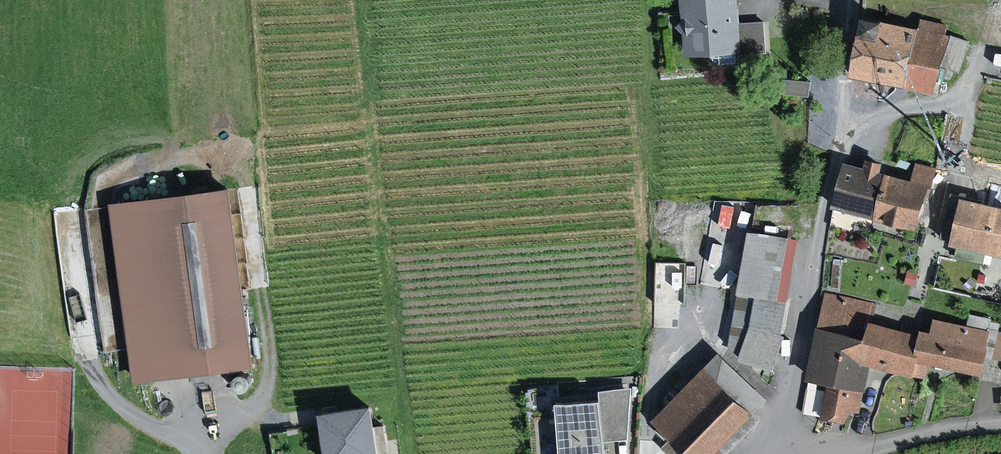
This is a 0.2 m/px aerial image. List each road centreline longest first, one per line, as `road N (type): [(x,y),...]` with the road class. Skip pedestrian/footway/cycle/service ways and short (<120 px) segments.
road 1 (residential): [(786,453),(842,144),(855,0)]
road 2 (track): [(205,453),(269,389),(244,178),(224,163),(191,157),(147,162)]
road 3 (residential): [(840,453),(1000,423)]
road 4 (track): [(204,448),(160,431),(109,393),(91,362)]

